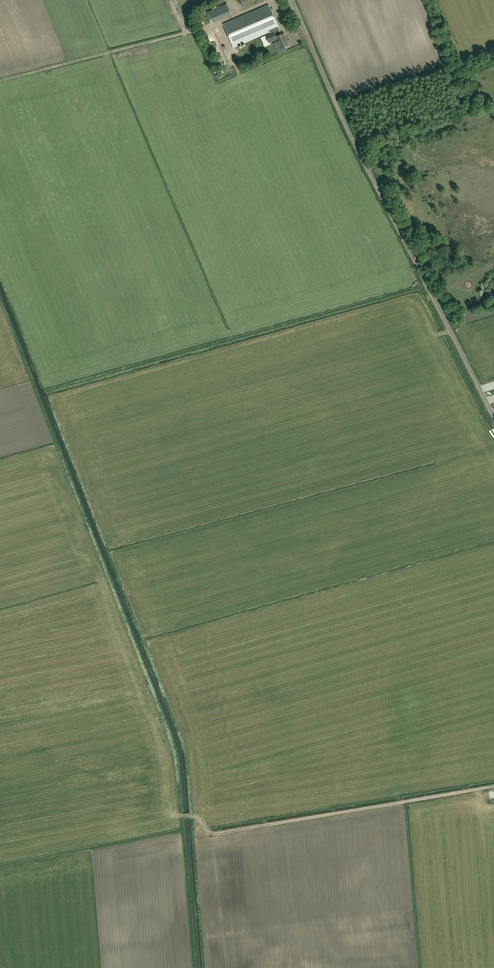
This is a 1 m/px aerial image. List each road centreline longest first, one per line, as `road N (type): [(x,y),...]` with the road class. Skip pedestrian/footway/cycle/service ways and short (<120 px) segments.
road 1 (unclassified): [(493,416),(351,137),(291,0)]
road 2 (track): [(201,28),(0,81)]

